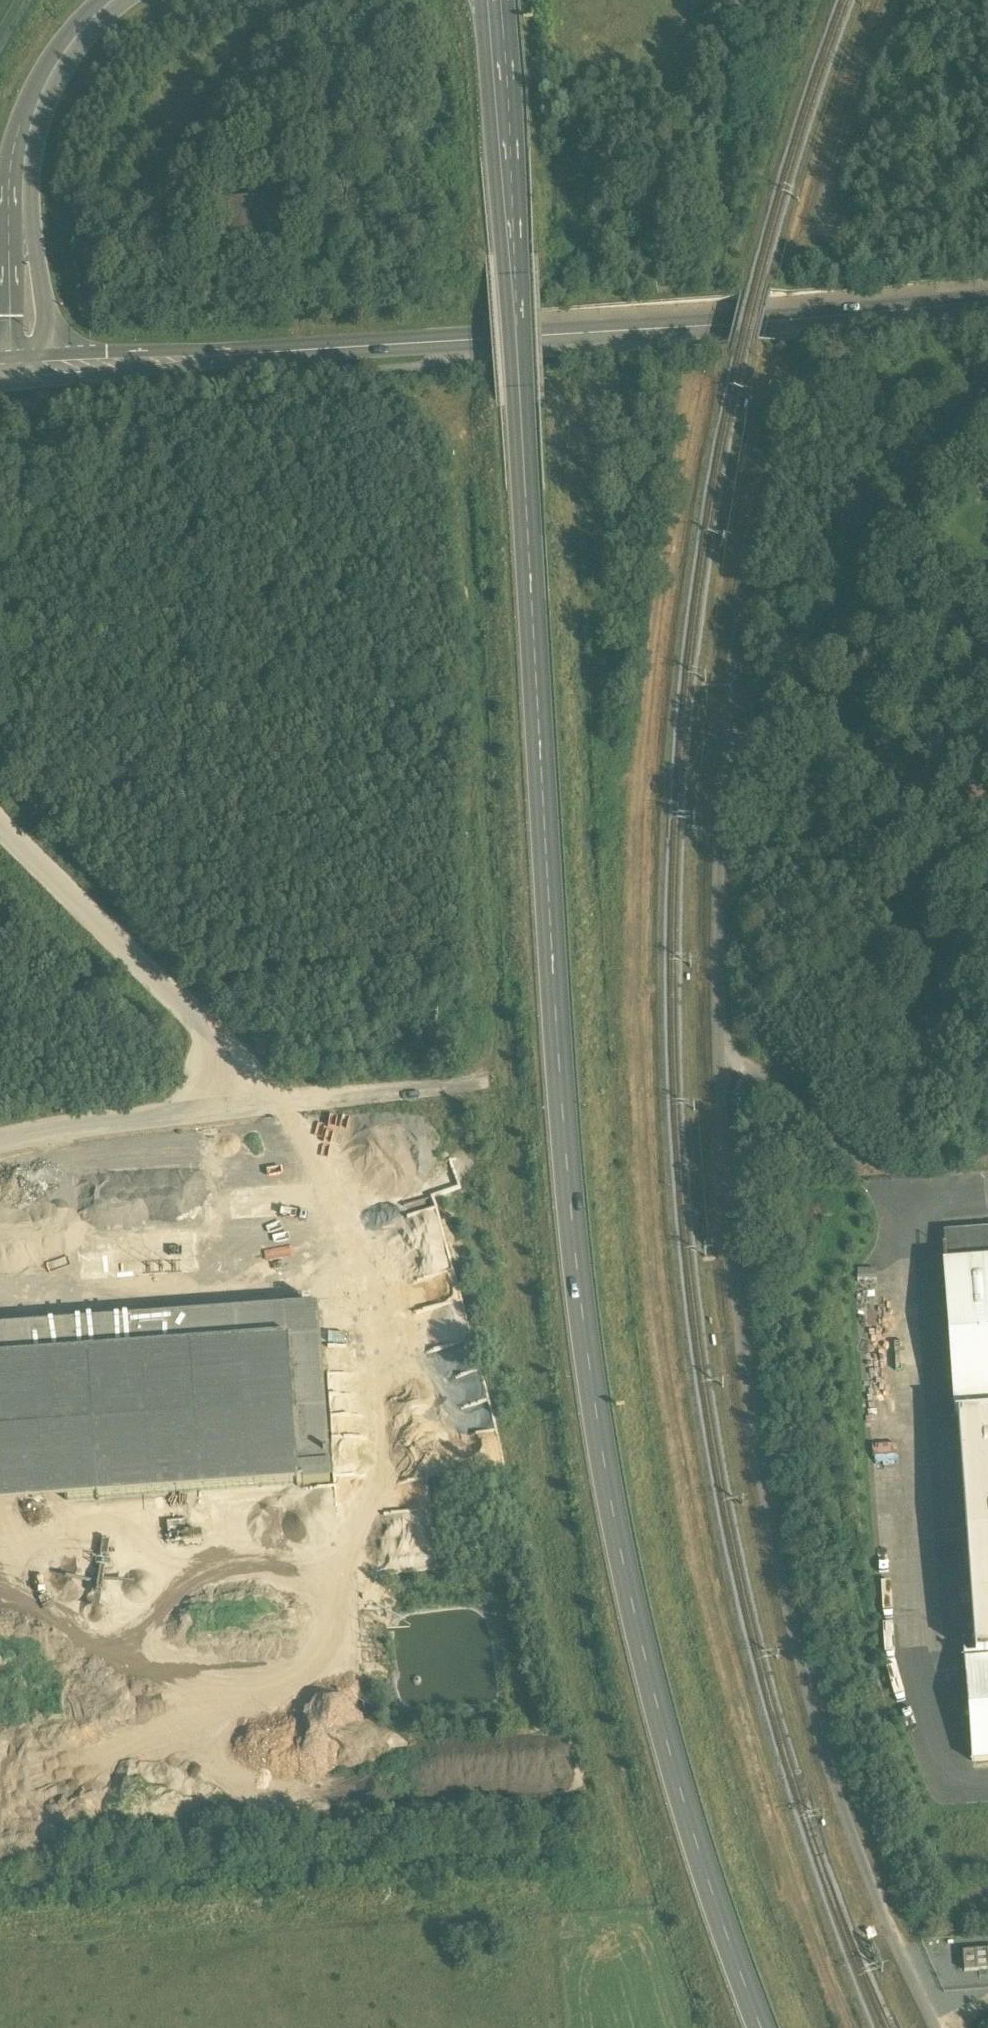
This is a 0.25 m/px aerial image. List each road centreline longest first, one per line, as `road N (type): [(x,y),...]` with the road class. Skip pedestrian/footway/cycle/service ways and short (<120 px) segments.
road 1 (primary): [(762,2027),(723,1933),(636,1622),(577,1242),(544,840),(496,0)]
road 2 (track): [(0,1614),(103,1643),(243,1633),(302,1617),(322,1604),(352,1556),(375,1494),(390,1383),(376,1260),(341,1177),(281,1104),(0,823)]
road 3 (tertiary): [(35,369),(987,301)]
road 4 (primary): [(120,0),(63,56),(25,152),(35,369)]
road 5 (track): [(788,391),(735,663),(727,784)]
road 6 (track): [(0,1143),(281,1104)]
road 7 (track): [(900,0),(825,228)]

